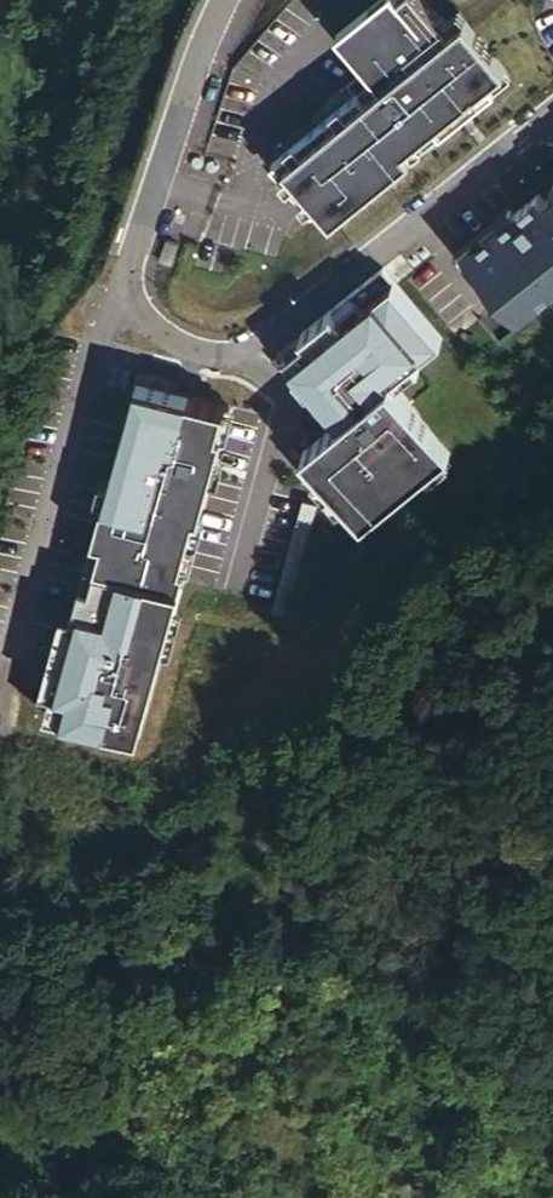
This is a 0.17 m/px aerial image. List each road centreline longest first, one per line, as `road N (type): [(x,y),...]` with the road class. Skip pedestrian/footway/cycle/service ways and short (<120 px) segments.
road 1 (unclassified): [(129,256),(137,302),(168,343),(224,354),(257,343),(552,113)]
road 2 (unclassified): [(129,256),(96,339),(9,651)]
road 3 (unclassified): [(224,0),(129,256)]

